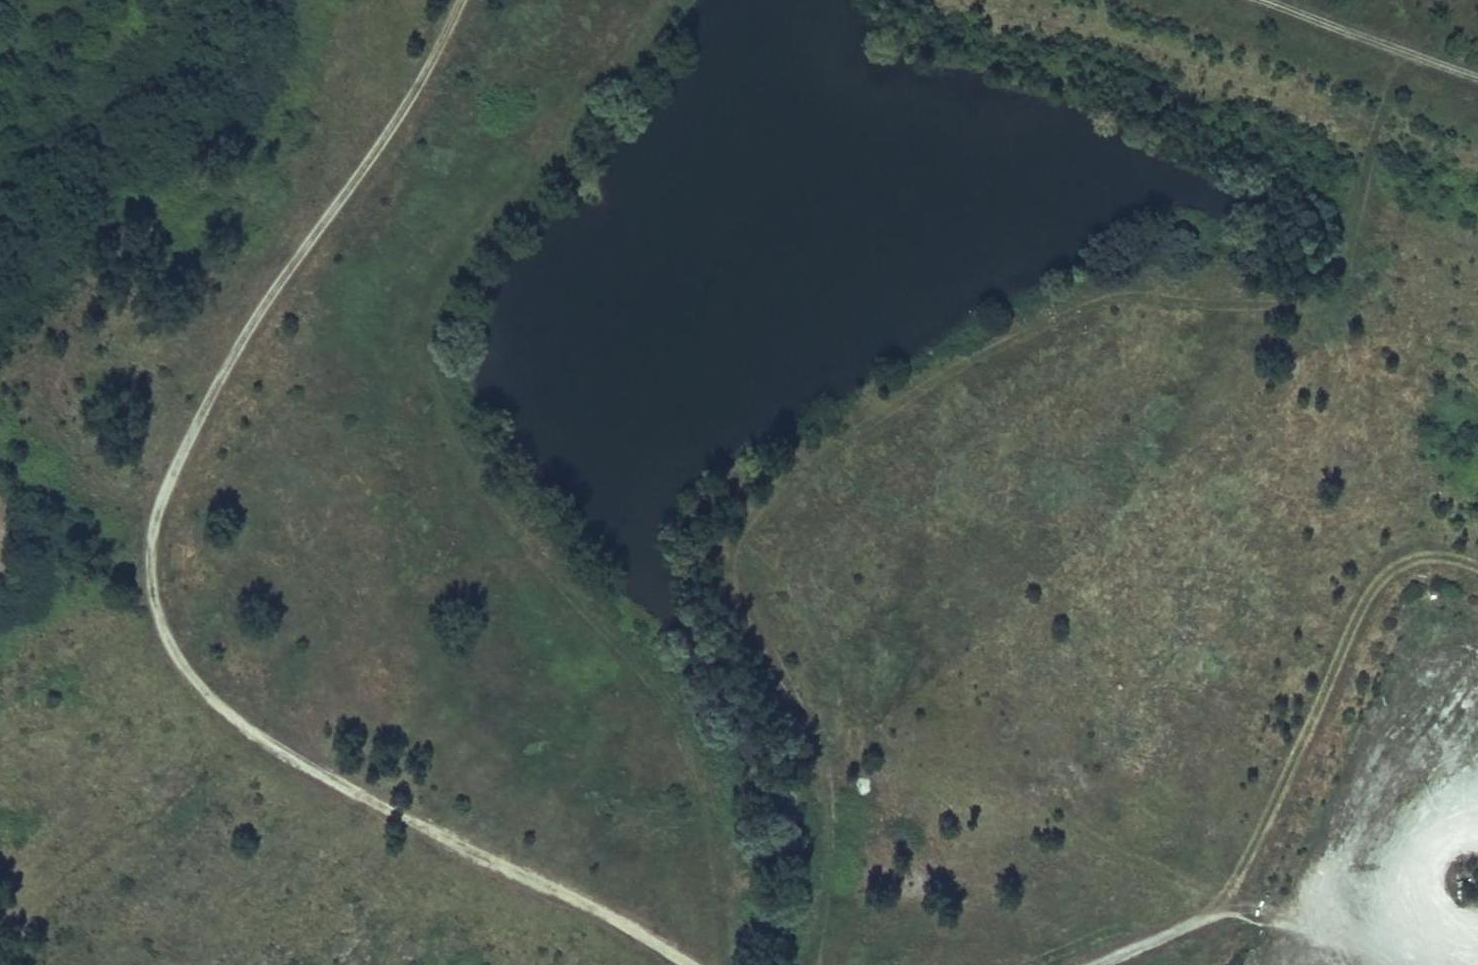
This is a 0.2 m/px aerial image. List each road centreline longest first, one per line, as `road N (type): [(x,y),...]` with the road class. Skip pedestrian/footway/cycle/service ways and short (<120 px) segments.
road 1 (track): [(689,964),(618,922),(351,790),(186,682),(149,564),(156,511),(196,419),(275,291),(419,92),(460,0)]
road 2 (track): [(1436,954),(1329,937),(1261,910),(1230,907),(1094,964)]
road 3 (track): [(1477,79),(1252,0)]

